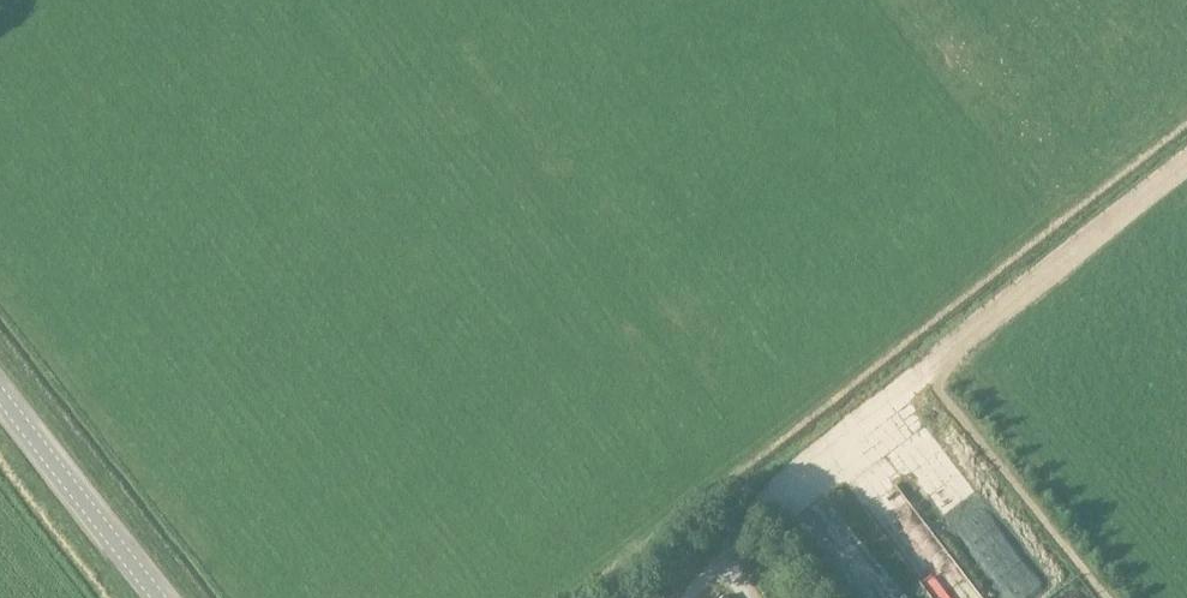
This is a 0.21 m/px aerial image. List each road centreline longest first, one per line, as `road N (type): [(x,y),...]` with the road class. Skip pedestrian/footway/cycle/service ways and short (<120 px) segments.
road 1 (tertiary): [(158,597),(0,396)]

